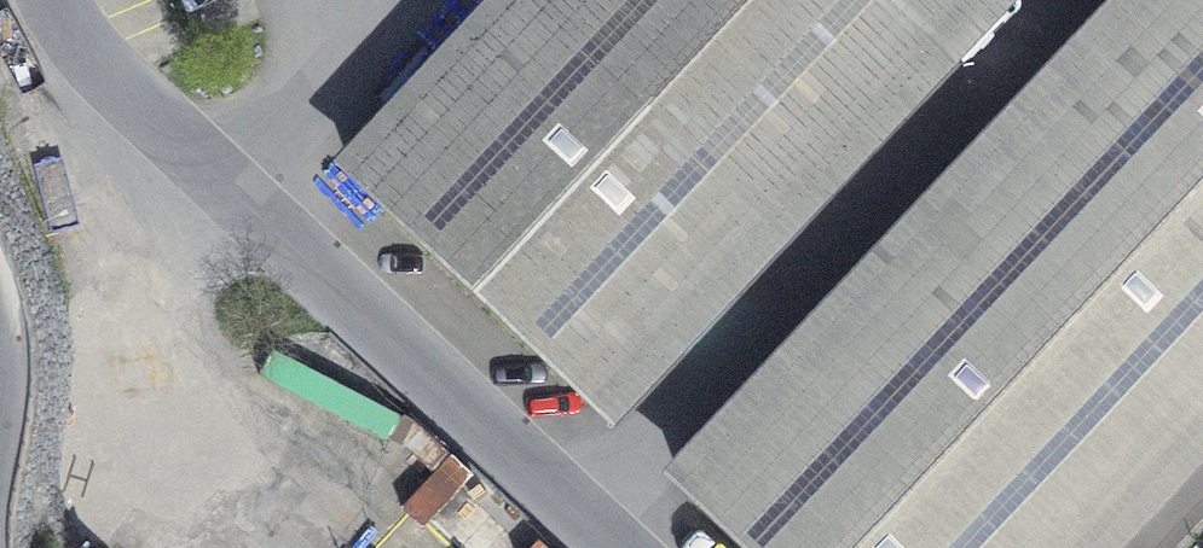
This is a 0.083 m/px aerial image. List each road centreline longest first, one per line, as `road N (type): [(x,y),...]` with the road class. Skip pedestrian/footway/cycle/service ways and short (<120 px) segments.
road 1 (unclassified): [(53,0),(116,86),(617,547)]

